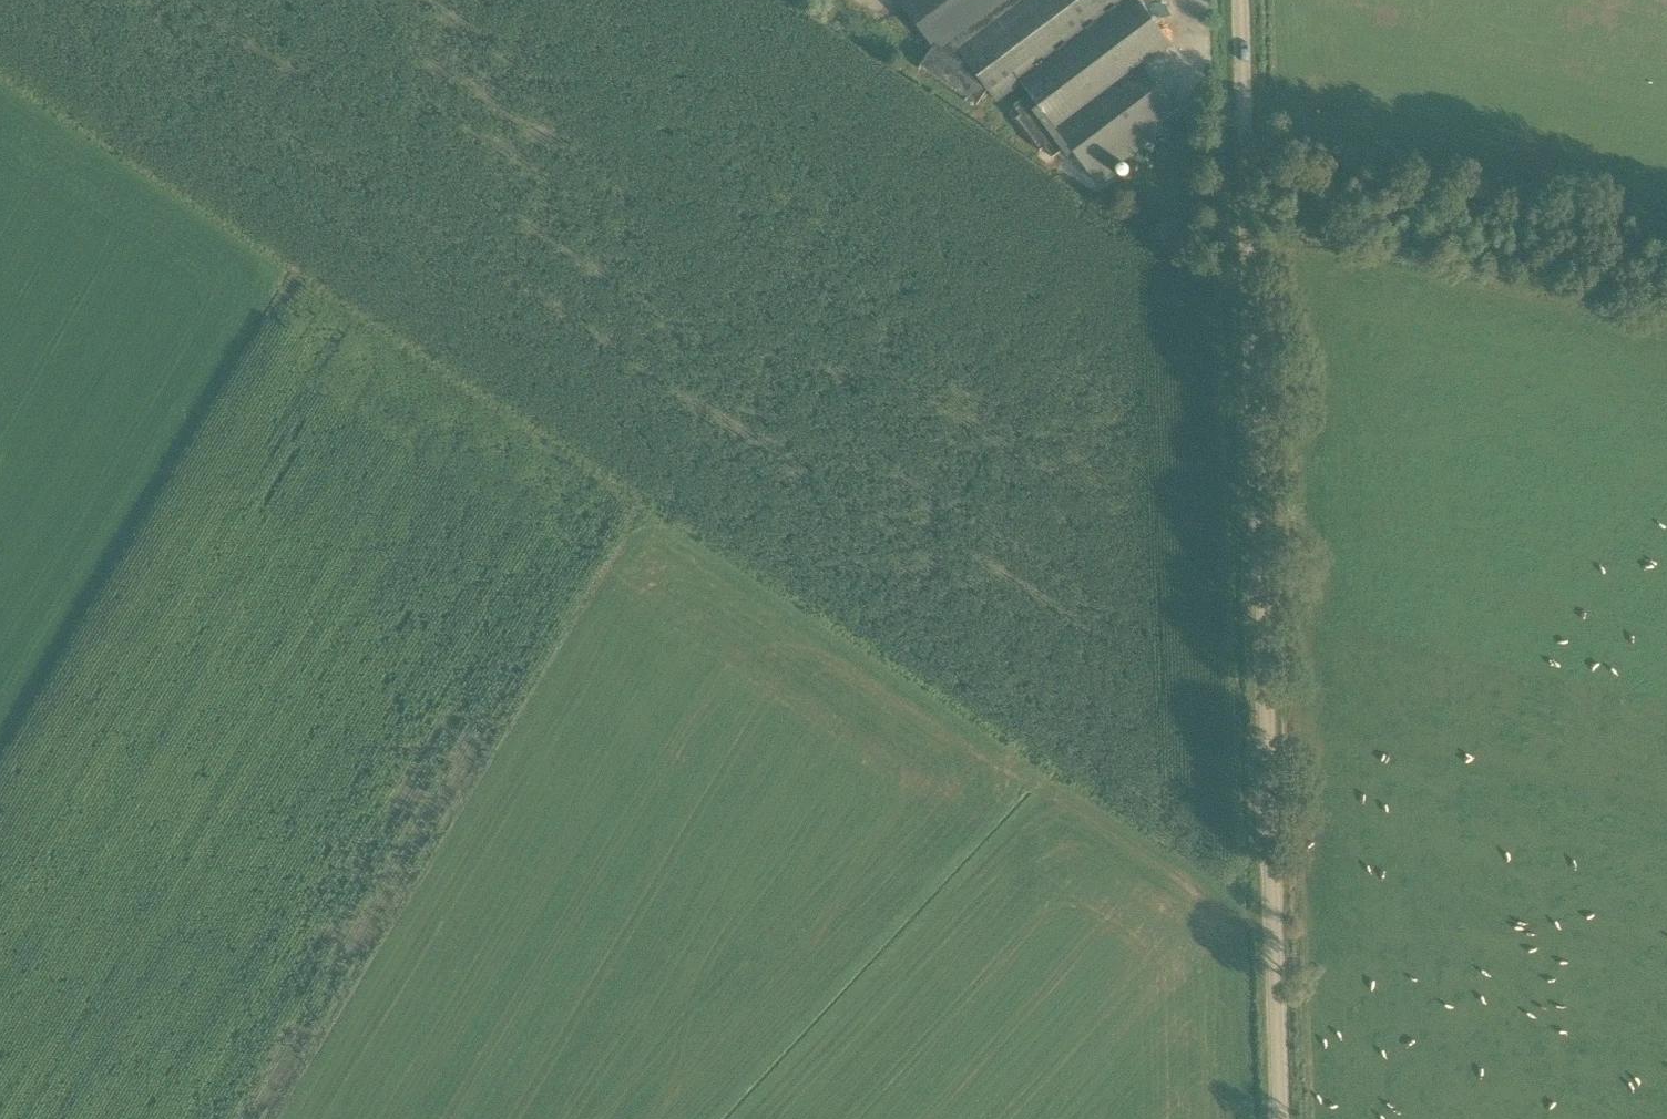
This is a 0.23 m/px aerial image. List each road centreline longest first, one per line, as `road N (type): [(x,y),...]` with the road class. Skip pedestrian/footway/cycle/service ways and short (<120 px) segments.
road 1 (unclassified): [(1280,1118),(1240,0)]

